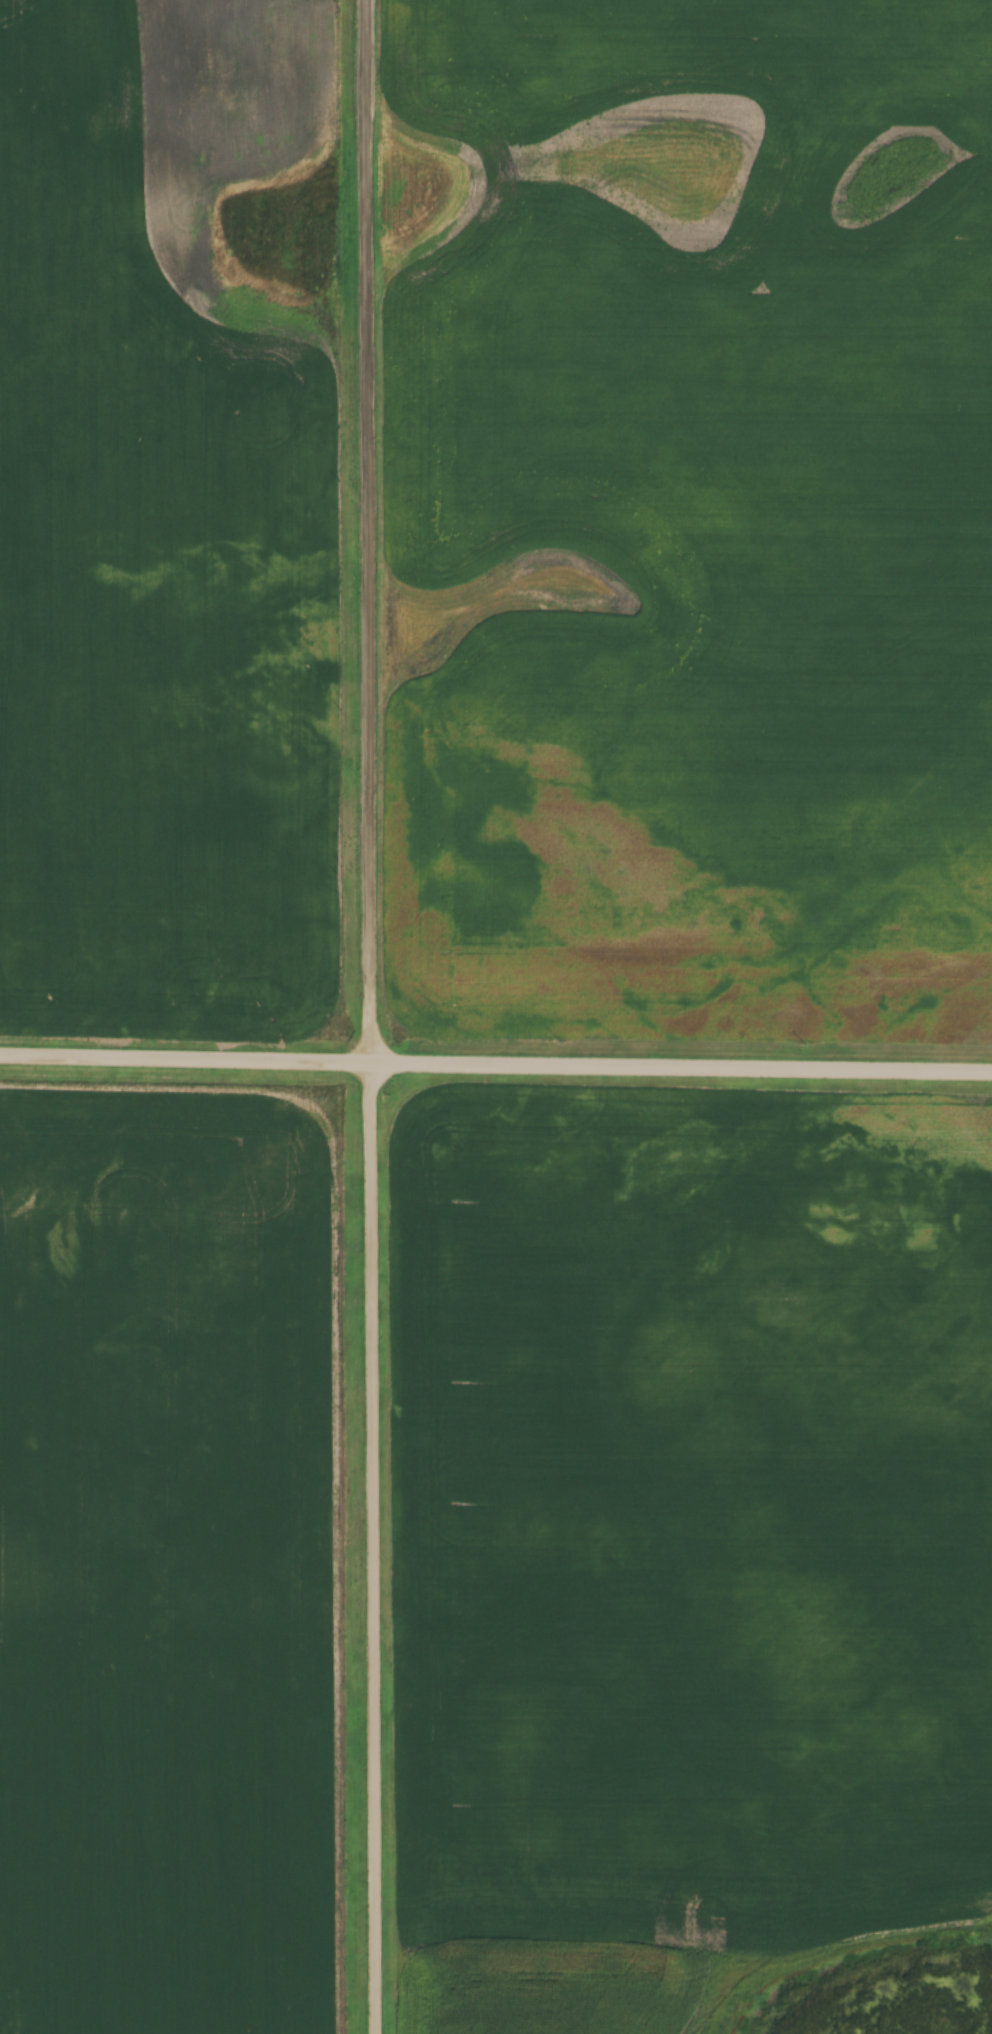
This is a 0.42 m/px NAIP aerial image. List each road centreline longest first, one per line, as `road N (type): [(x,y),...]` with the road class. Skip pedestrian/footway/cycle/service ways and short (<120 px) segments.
road 1 (residential): [(375,2033),(366,0)]
road 2 (residential): [(991,1072),(0,1055)]

